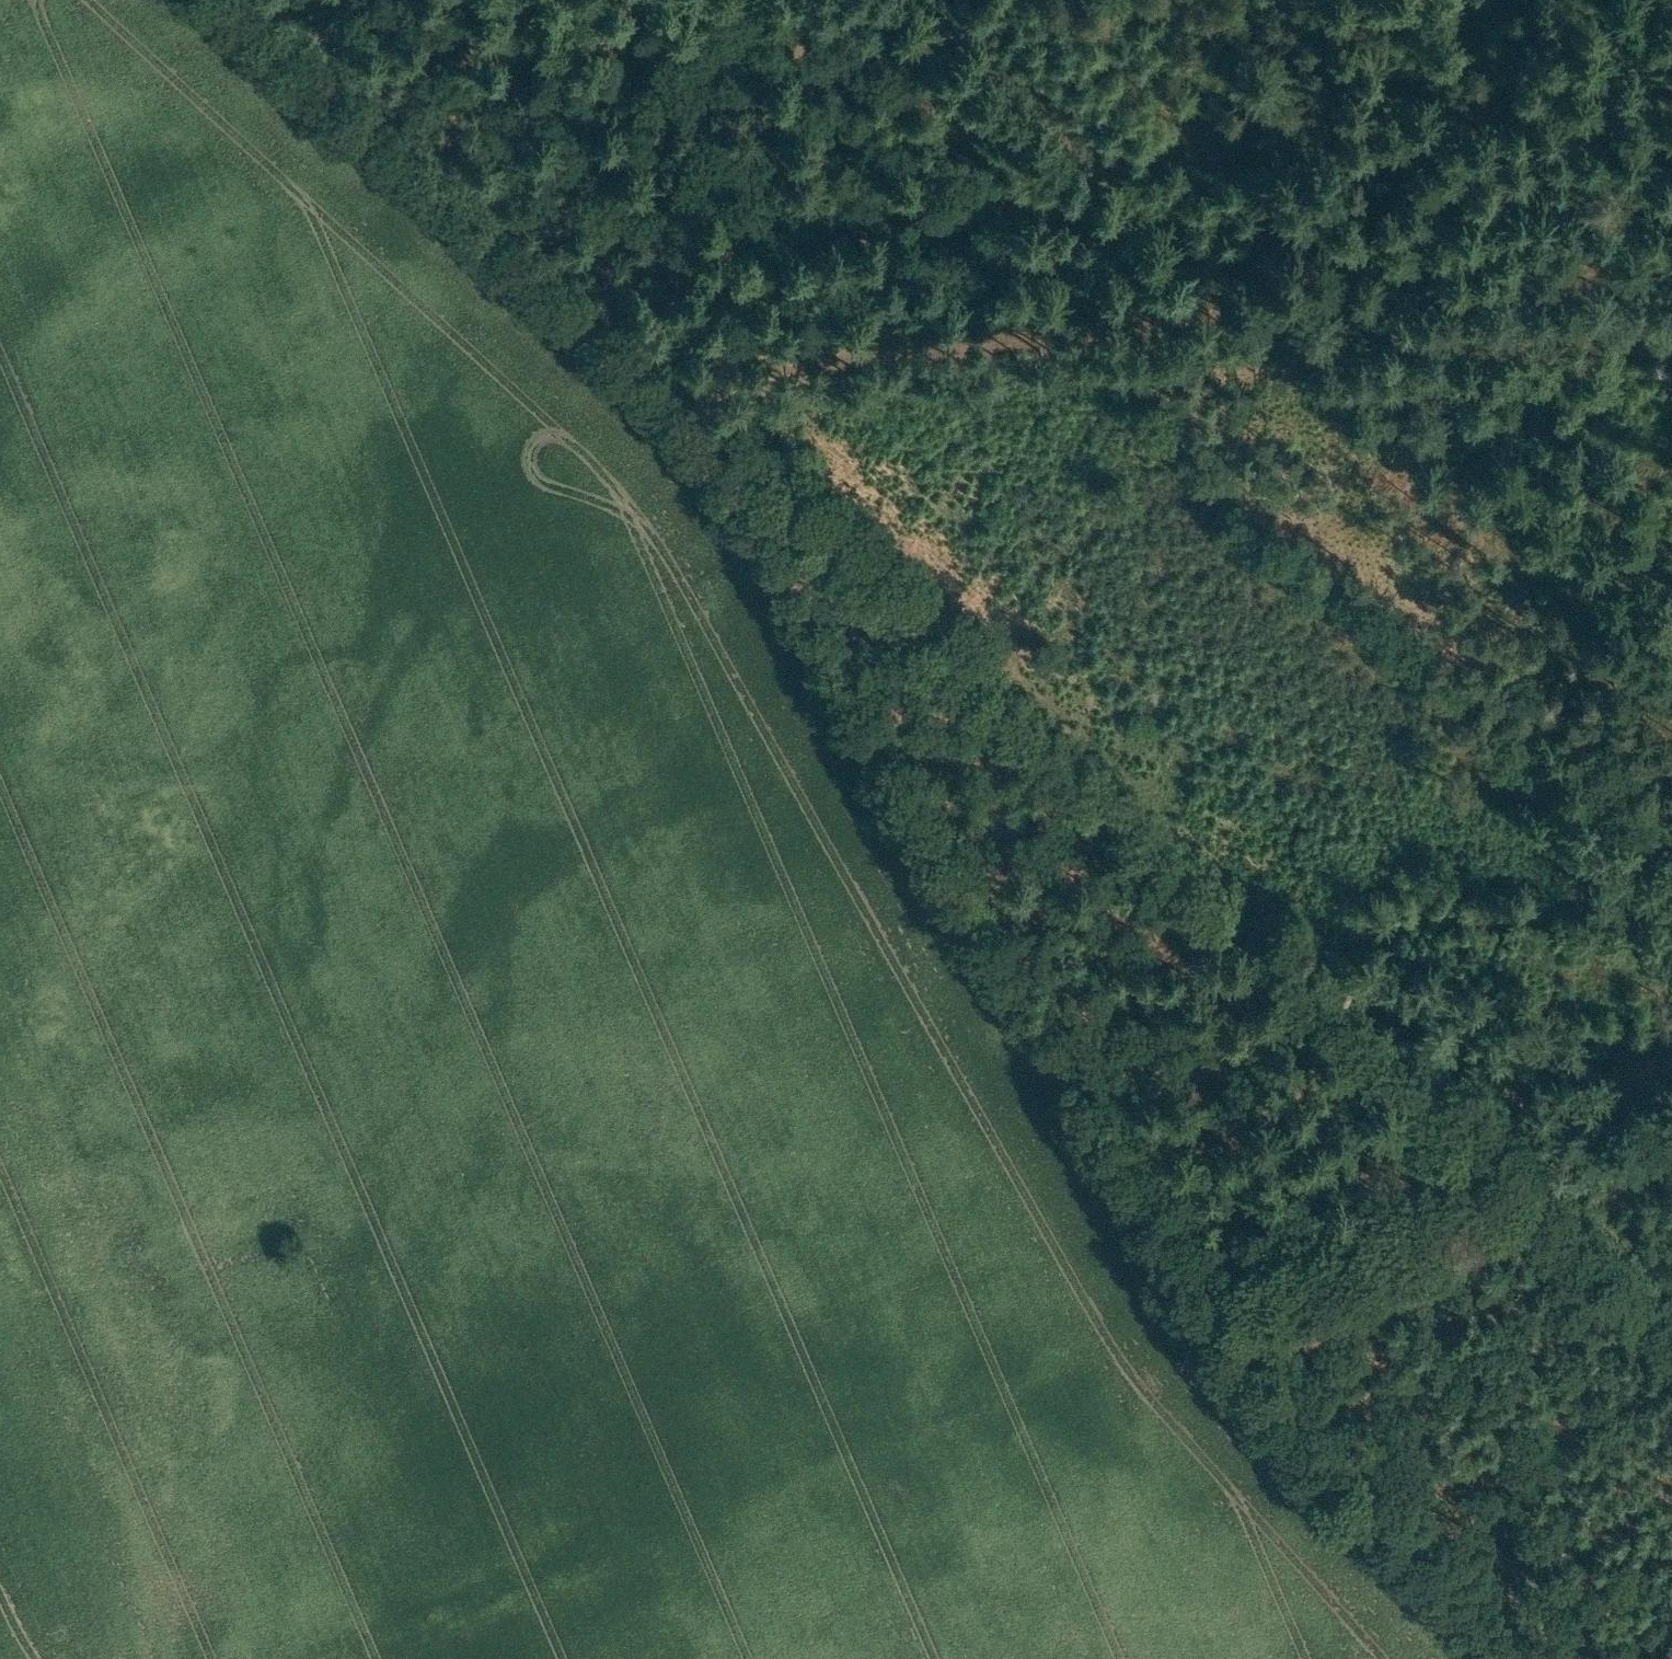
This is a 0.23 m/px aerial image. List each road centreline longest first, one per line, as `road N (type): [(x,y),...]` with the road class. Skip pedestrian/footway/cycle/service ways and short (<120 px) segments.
road 1 (track): [(1671,1139),(1566,1186),(659,366),(1671,262)]
road 2 (track): [(659,366),(265,0)]
road 3 (track): [(1671,1285),(1566,1186)]

